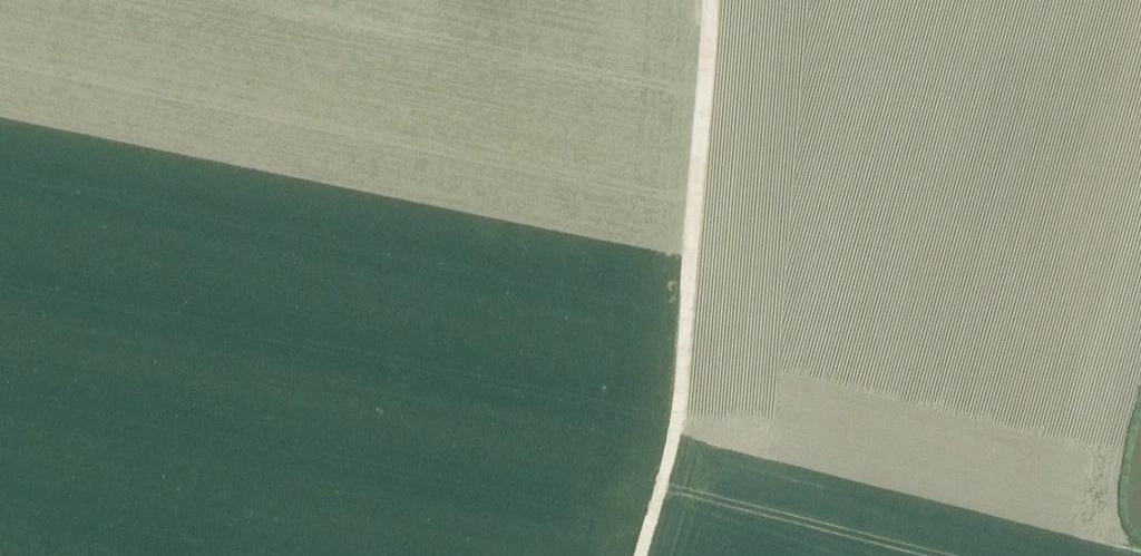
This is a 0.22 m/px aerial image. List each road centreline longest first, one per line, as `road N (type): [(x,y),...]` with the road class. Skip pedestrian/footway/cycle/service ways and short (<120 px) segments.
road 1 (track): [(647,555),(682,407),(715,0)]

